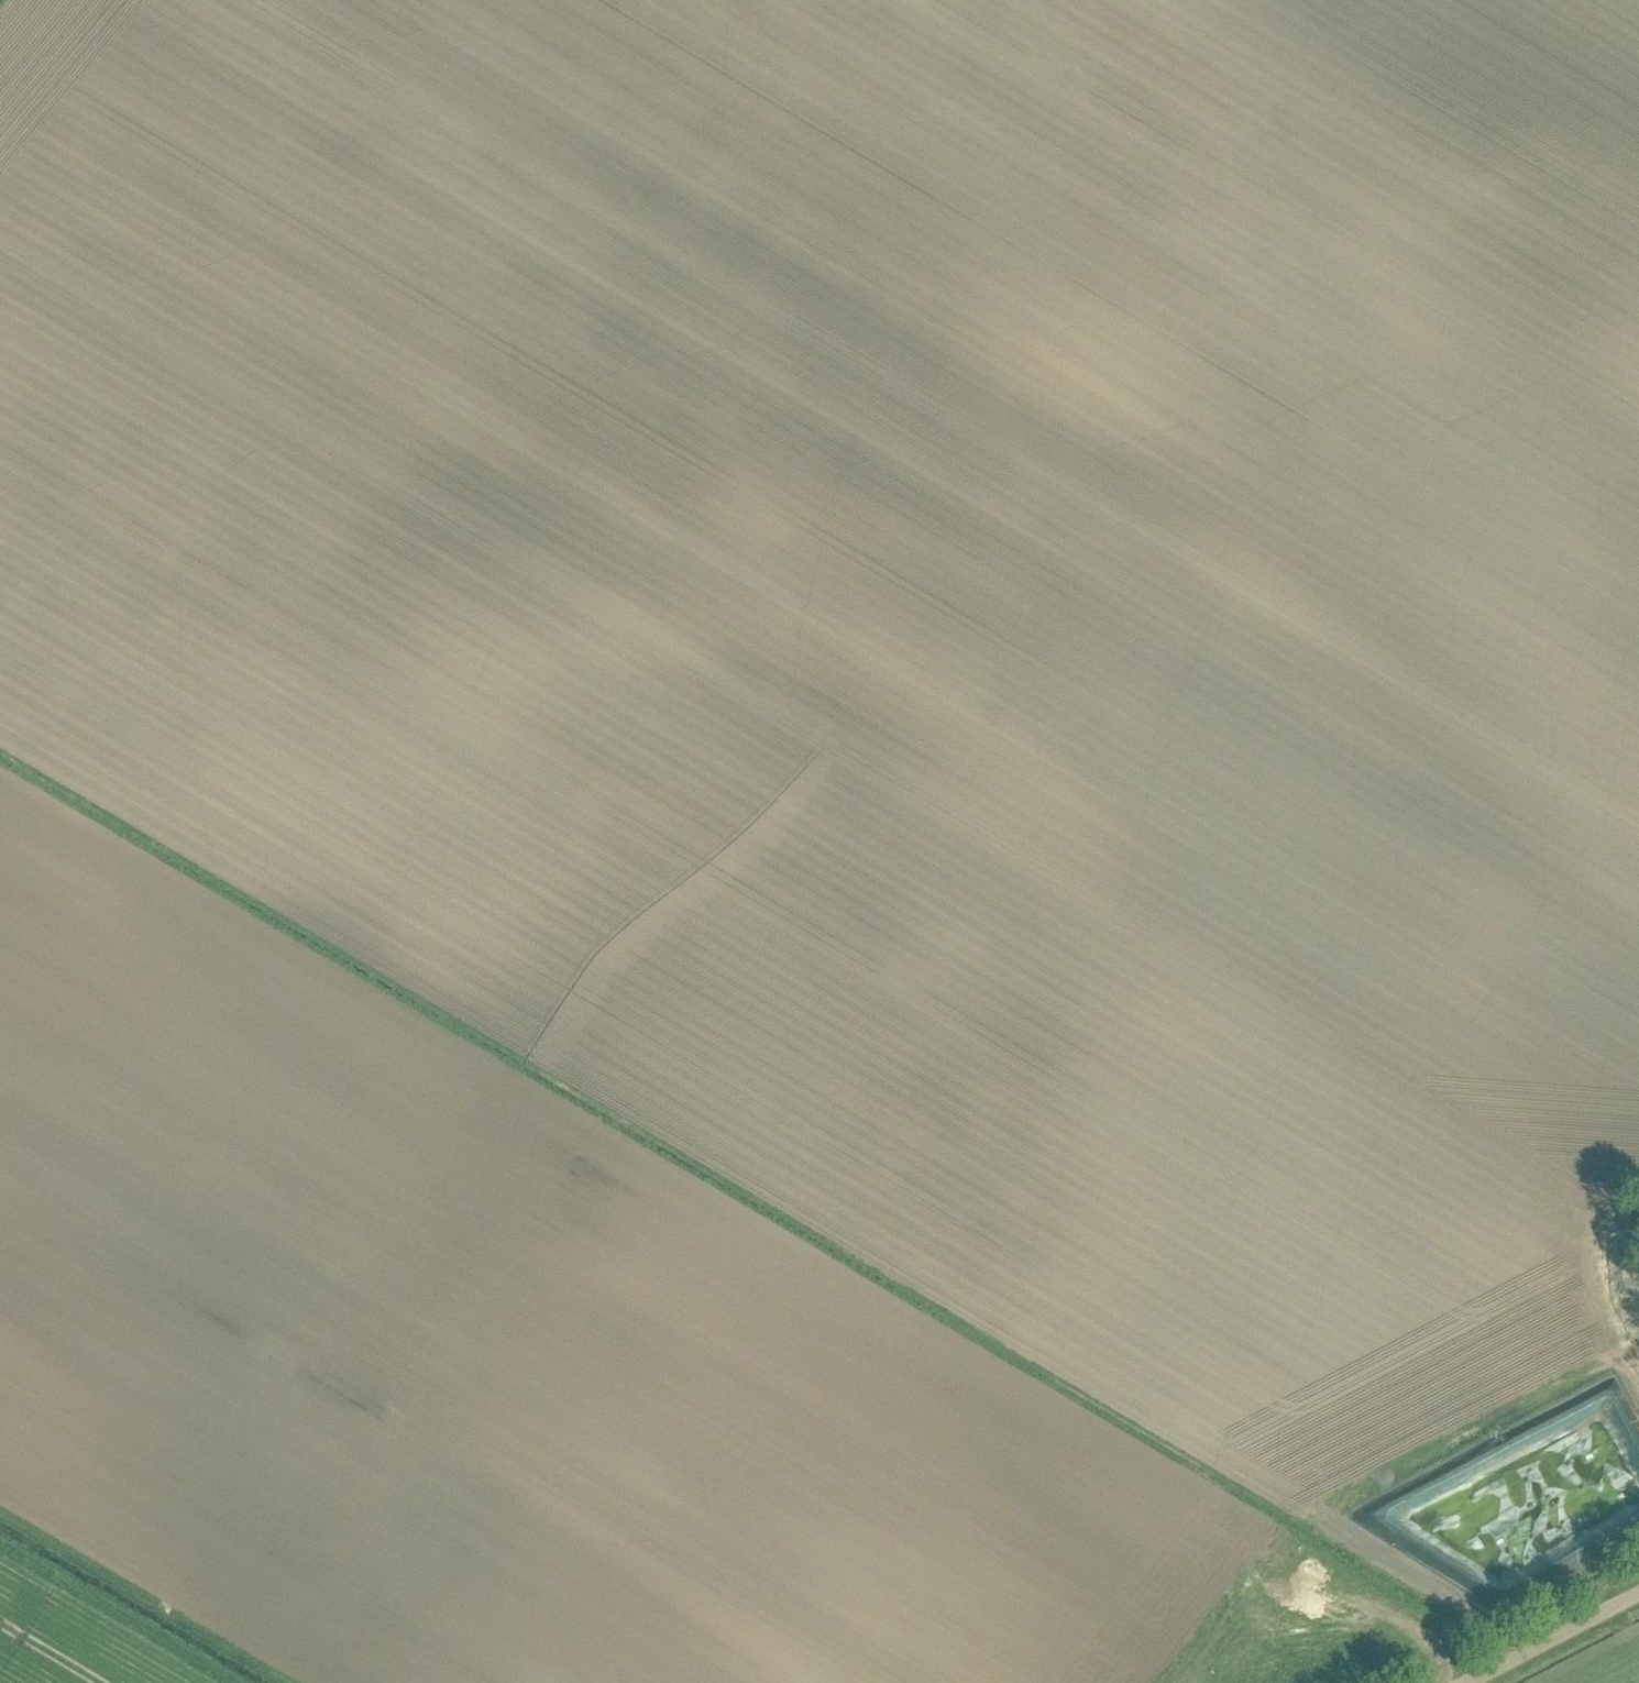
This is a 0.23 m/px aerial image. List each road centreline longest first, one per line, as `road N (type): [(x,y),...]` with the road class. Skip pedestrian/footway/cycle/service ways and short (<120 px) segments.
road 1 (unclassified): [(1474,1682),(1638,1595)]

